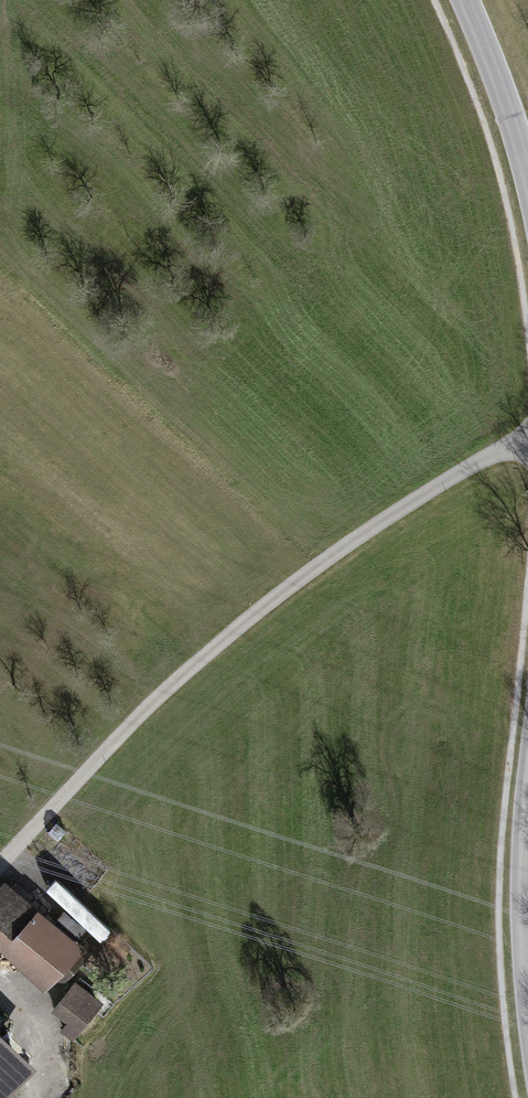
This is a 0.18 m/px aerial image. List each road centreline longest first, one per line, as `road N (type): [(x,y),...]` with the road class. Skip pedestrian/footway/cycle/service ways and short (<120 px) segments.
road 1 (track): [(0,864),(153,704),(245,622),(450,479),(527,443)]
road 2 (unclassified): [(464,0),(527,178)]
road 3 (unclassified): [(527,813),(527,983)]
road 4 (track): [(0,980),(50,1033),(33,1097)]

